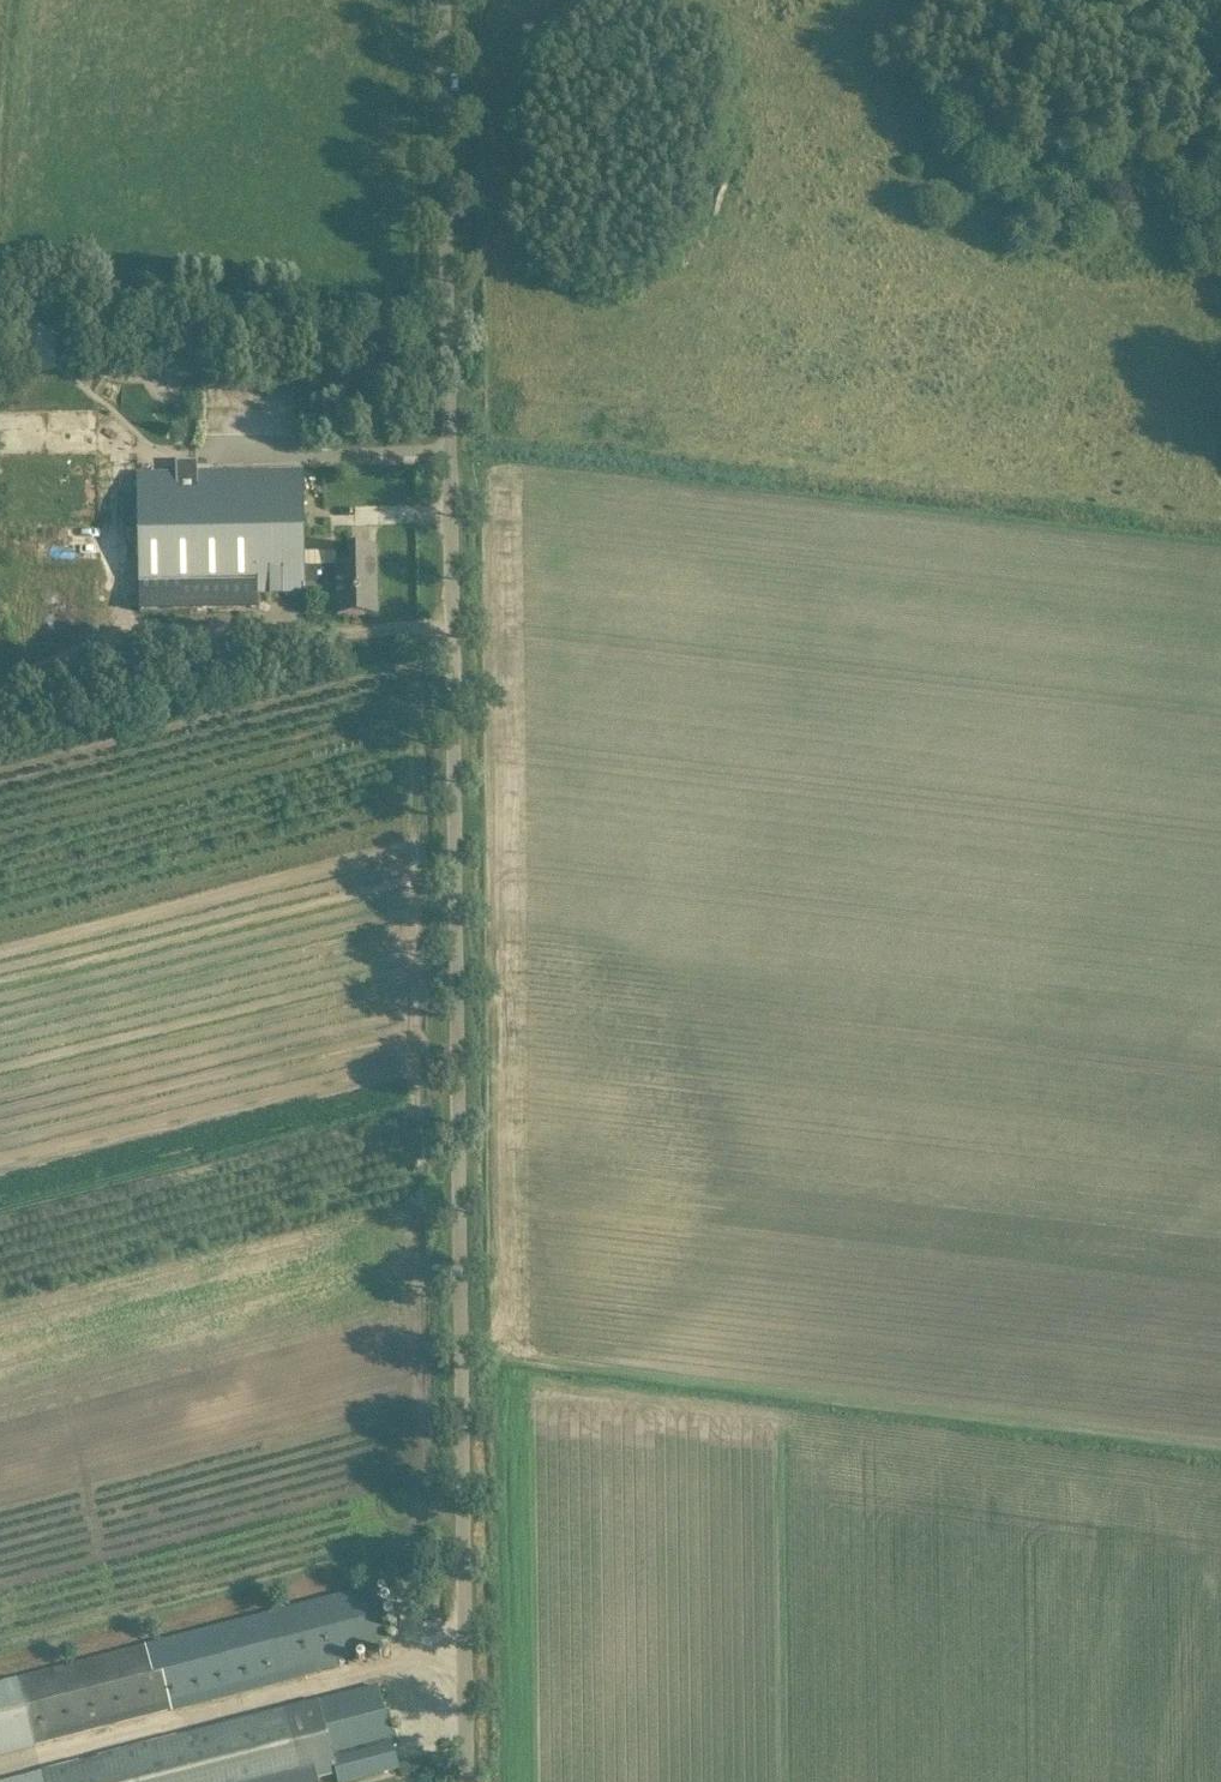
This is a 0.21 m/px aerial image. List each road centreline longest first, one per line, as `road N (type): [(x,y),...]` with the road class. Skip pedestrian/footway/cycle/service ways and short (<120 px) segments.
road 1 (unclassified): [(466,1781),(438,0)]

